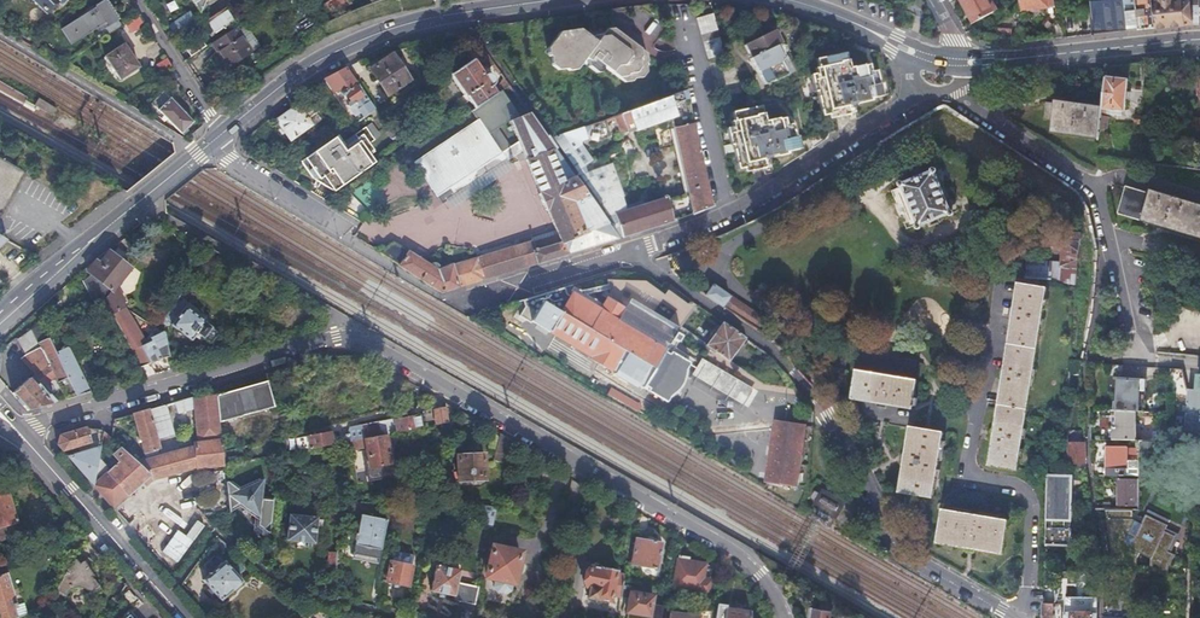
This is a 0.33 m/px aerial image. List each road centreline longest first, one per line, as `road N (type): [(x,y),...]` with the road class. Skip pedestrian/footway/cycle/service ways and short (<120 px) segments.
road 1 (residential): [(20,434),(353,334),(748,563),(783,617)]
road 2 (residential): [(629,253),(762,343),(799,379),(902,552),(1014,617)]
road 3 (residential): [(1199,363),(1140,356),(1096,187),(954,87)]
road 4 (secondary): [(223,132),(330,54),(380,32),(550,0)]
road 5 (secondary): [(0,323),(211,142)]
road 6 (secondary): [(20,434),(182,617)]
road 7 (secondary): [(963,62),(1199,40)]
road 8 (residential): [(920,97),(727,213)]
road 9 (residential): [(727,213),(679,7)]
road 10 (residential): [(211,142),(340,233)]
road 11 (residential): [(137,0),(223,132)]
road 12 (secondary): [(779,0),(915,53)]

